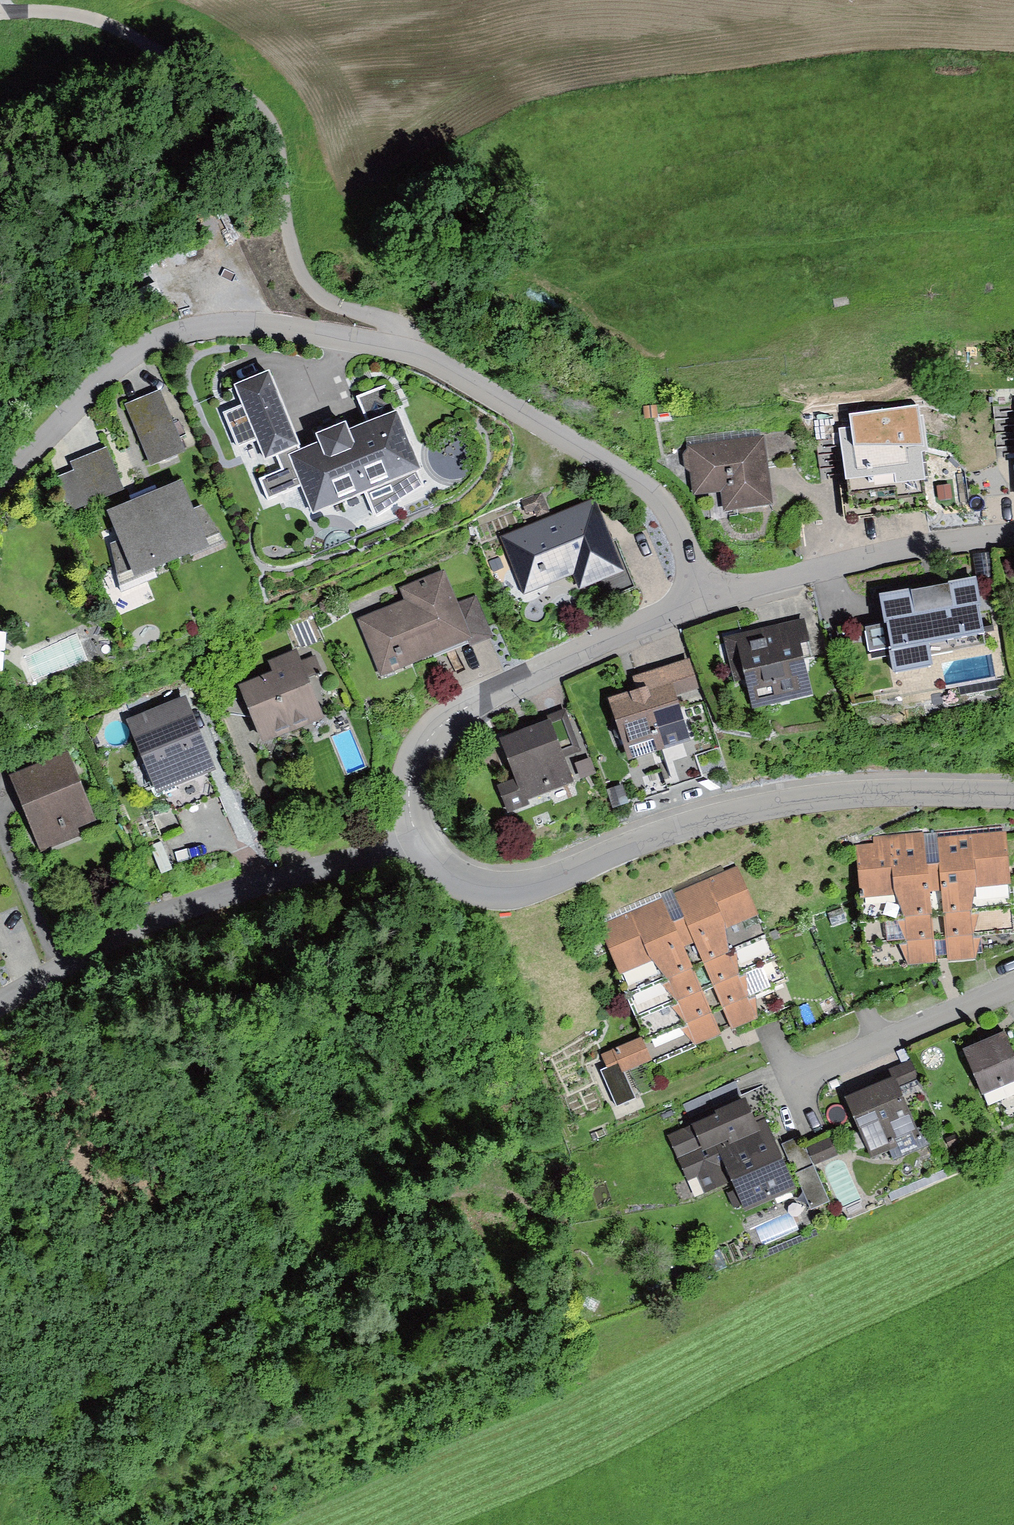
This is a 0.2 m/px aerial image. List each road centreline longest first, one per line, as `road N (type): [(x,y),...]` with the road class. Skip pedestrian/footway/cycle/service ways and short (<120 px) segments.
road 1 (residential): [(418,836),(456,879),(499,889),(744,809),(861,792),(1013,791)]
road 2 (track): [(0,1455),(425,1194)]
road 3 (residential): [(432,361),(262,324),(180,331),(108,368),(0,483)]
road 4 (residential): [(418,836),(142,930),(0,1002)]
road 5 (residential): [(694,595),(671,618),(437,726),(413,769),(418,836)]
road 6 (residential): [(432,361),(603,457),(655,495),(682,526),(694,595)]
road 7 (residential): [(694,595),(904,547),(1013,535)]
road 8 (track): [(346,1418),(275,1436),(160,1483),(92,1524)]

